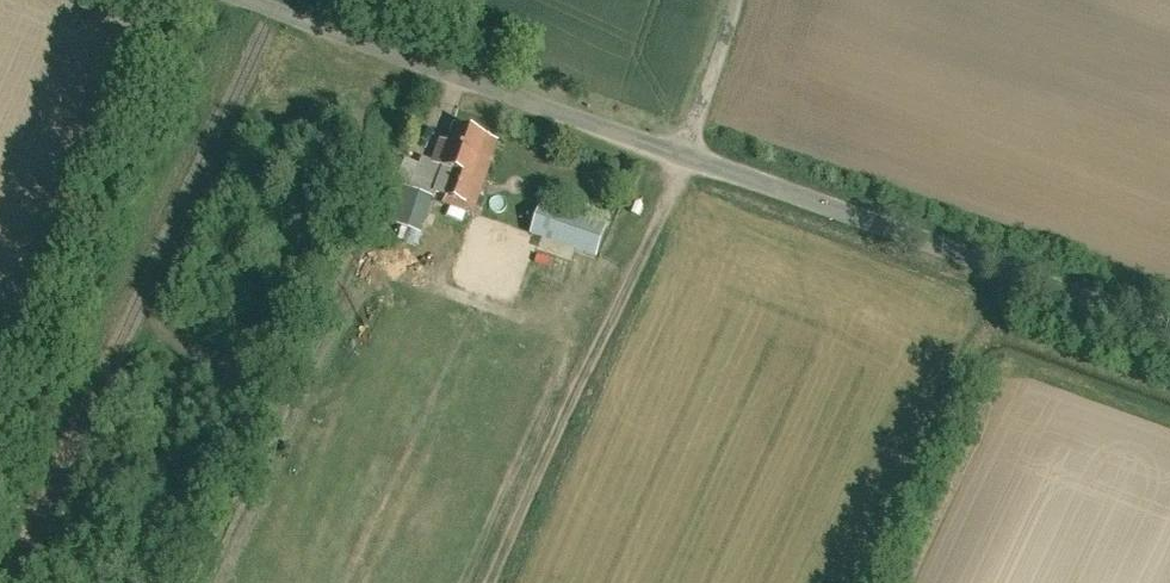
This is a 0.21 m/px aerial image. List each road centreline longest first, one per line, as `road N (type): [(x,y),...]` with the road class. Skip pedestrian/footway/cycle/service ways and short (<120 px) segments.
road 1 (unclassified): [(247,0),(1169,330)]
road 2 (track): [(696,161),(493,582)]

